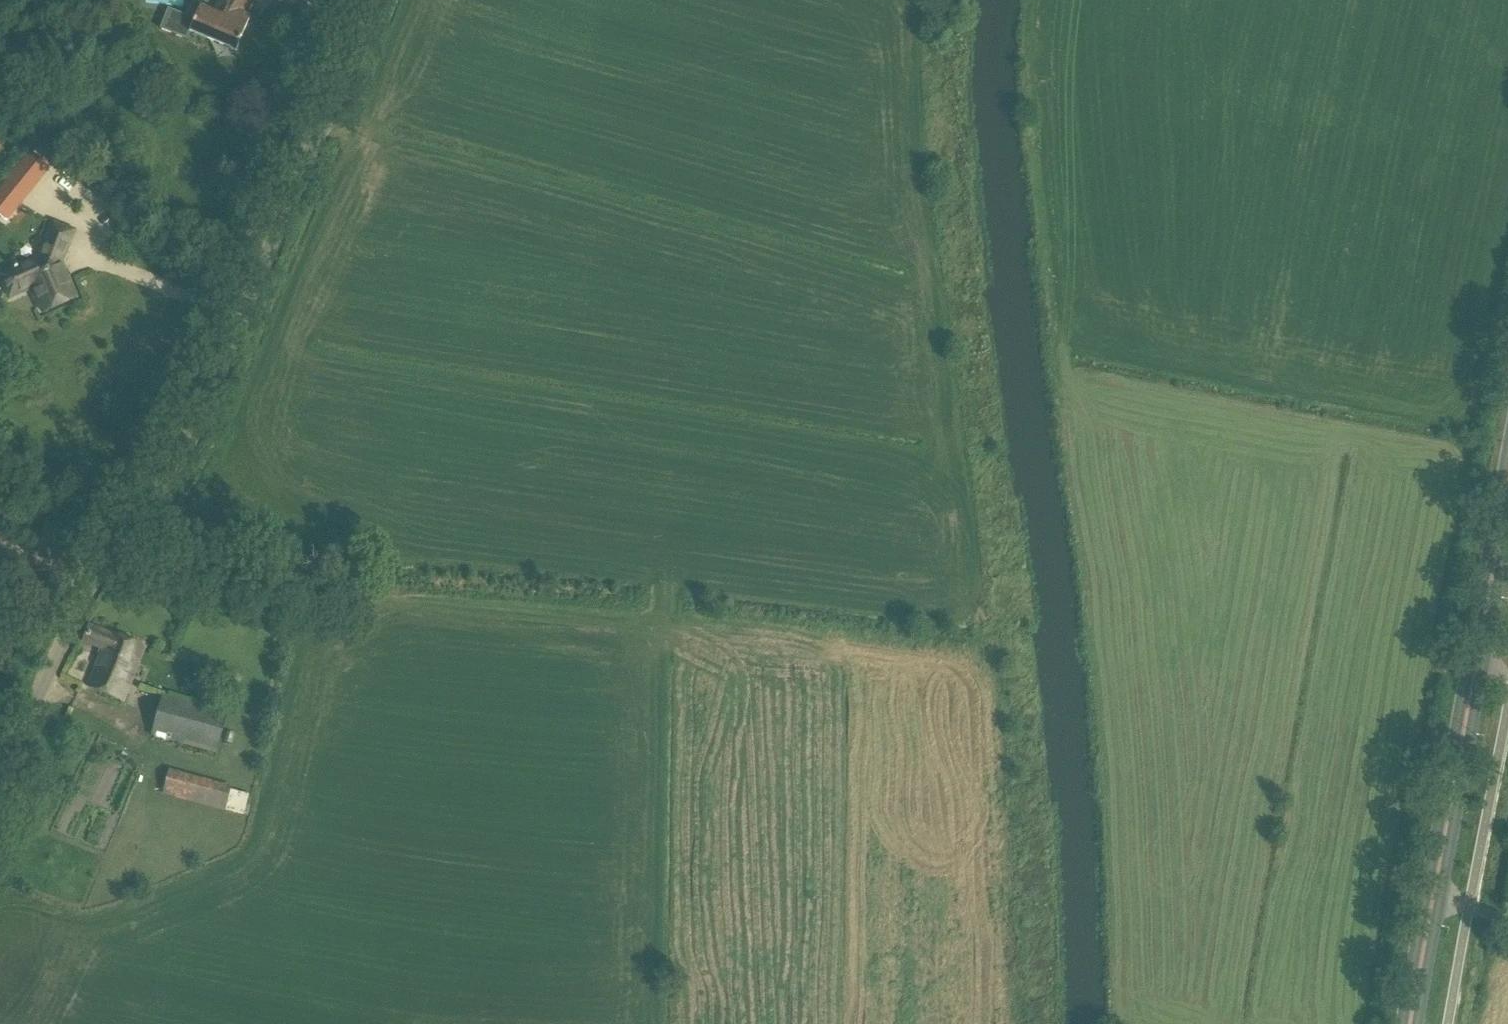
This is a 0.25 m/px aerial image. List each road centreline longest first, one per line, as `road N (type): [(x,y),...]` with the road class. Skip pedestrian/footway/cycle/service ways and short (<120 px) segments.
road 1 (unclassified): [(0,781),(104,568),(187,445),(370,0)]
road 2 (primary): [(1402,1023),(1507,480)]
road 3 (track): [(0,507),(104,568)]

